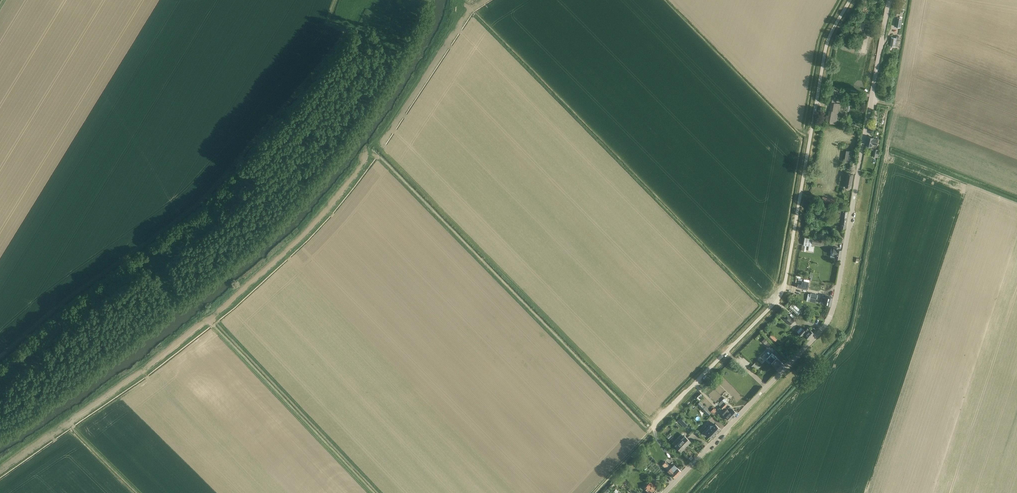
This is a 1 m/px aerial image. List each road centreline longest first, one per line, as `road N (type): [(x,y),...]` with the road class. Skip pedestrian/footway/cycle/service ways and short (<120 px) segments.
road 1 (unclassified): [(665,492),(832,316),(891,0)]
road 2 (unclassified): [(654,423),(784,294),(827,45),(849,0)]

